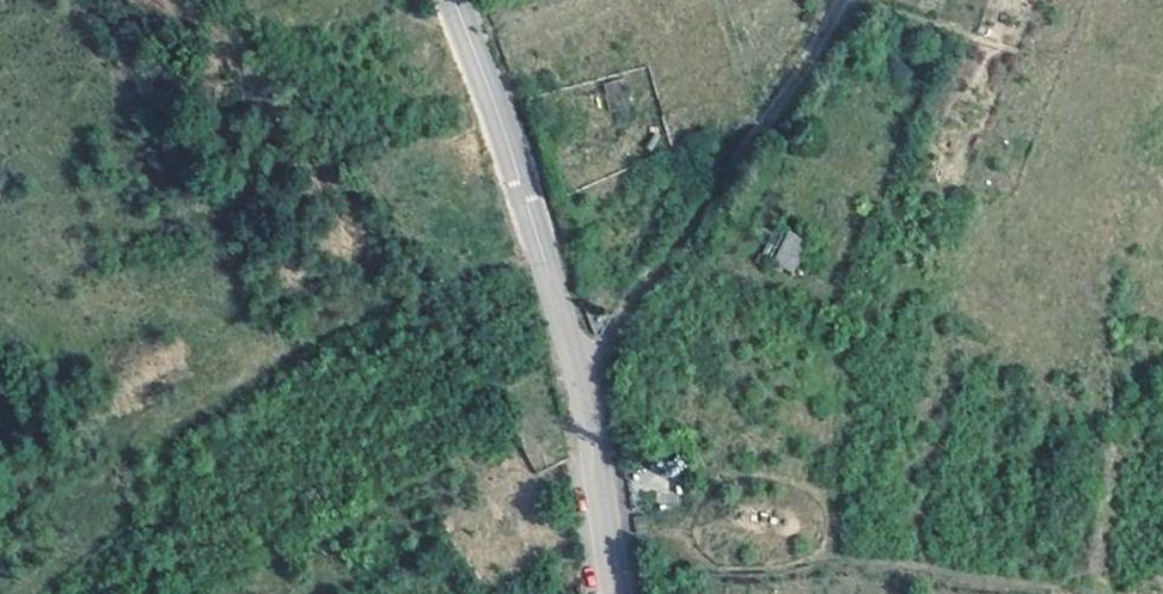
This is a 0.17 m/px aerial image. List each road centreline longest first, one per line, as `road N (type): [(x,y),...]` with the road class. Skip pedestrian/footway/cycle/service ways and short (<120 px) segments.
road 1 (unclassified): [(455,0),(587,375),(610,567)]
road 2 (track): [(587,375),(798,96),(850,0)]

